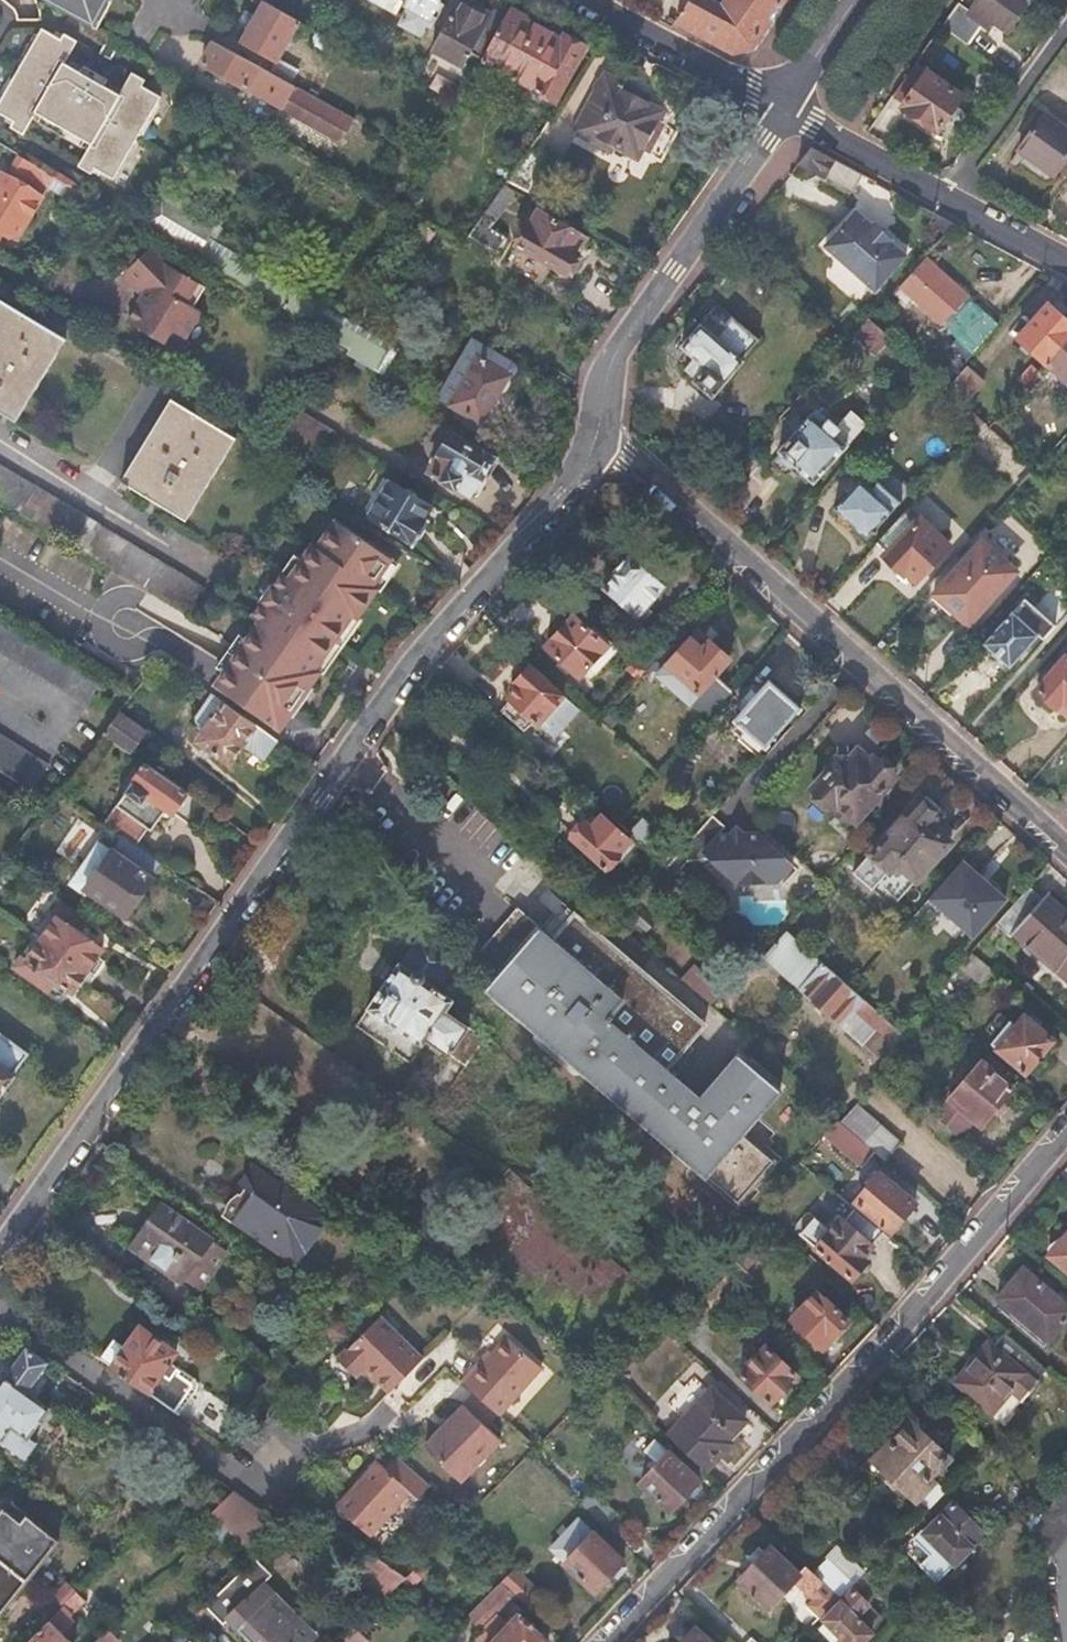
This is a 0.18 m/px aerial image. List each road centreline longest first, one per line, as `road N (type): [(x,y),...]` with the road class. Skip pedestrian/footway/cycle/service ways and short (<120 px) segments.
road 1 (residential): [(594,431),(579,477),(420,656),(0,1249)]
road 2 (residential): [(612,1641),(951,1277),(1066,1135)]
road 3 (residential): [(1066,845),(594,431)]
road 4 (residential): [(0,1310),(232,1468),(382,1420)]
road 5 (residential): [(785,110),(616,352),(594,431)]
road 6 (tertiary): [(1066,259),(785,110)]
road 7 (tertiary): [(785,110),(580,0)]
road 8 (residential): [(863,0),(785,110)]

